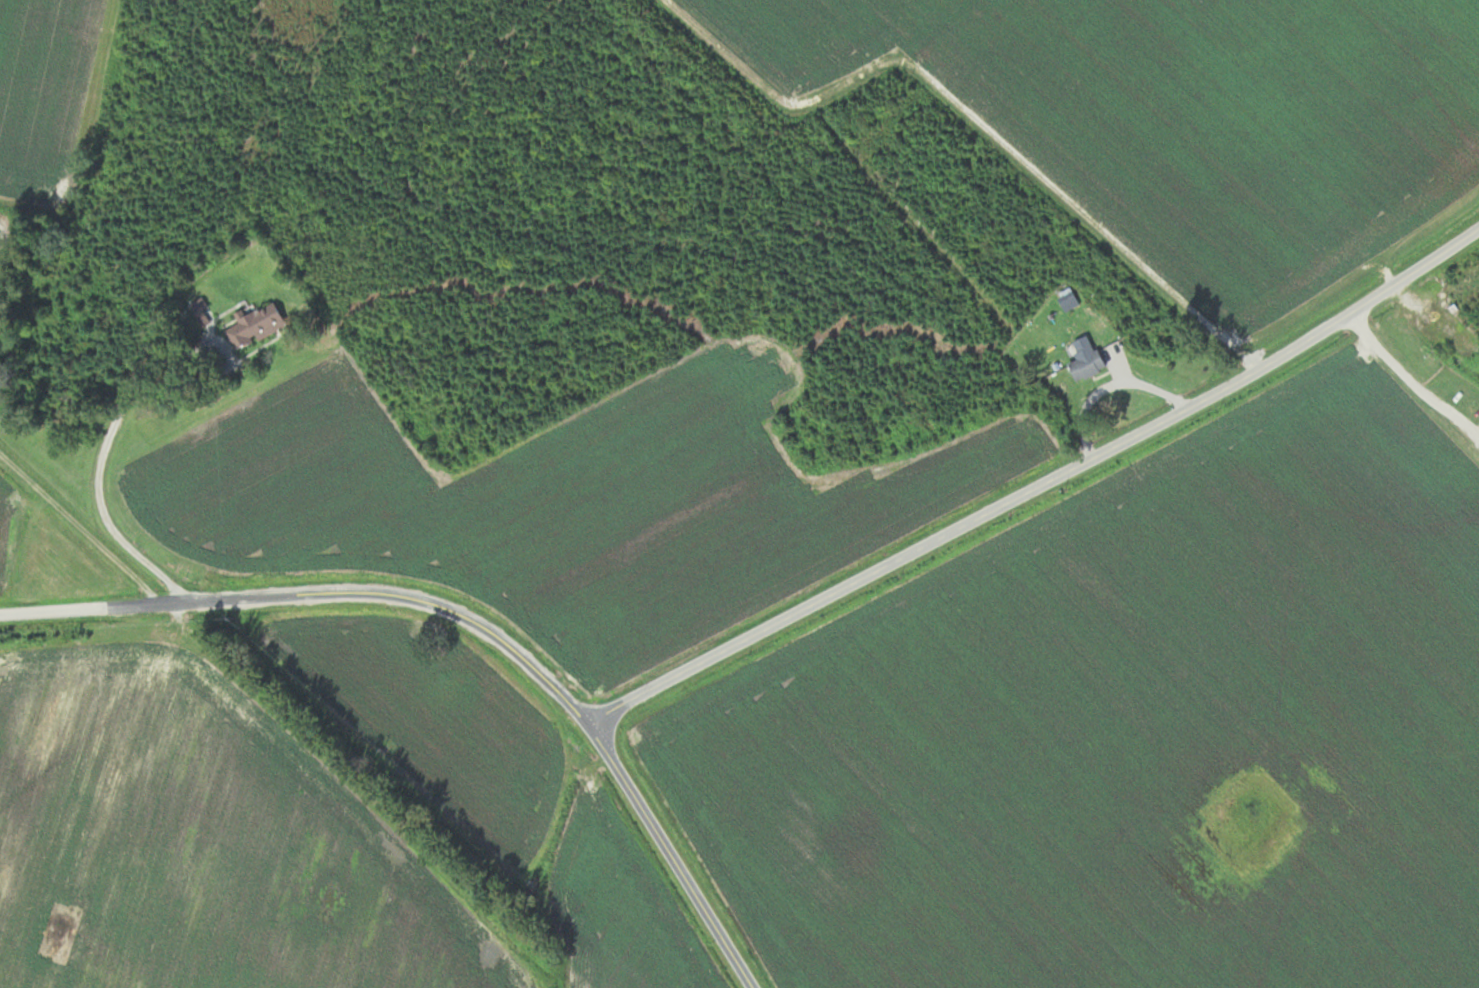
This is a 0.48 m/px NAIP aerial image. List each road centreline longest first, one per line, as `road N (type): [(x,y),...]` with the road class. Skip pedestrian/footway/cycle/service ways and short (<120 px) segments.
road 1 (residential): [(589,722),(1348,314),(1478,230)]
road 2 (residential): [(754,987),(589,722),(512,647),(468,618),(433,603),(319,589),(0,613)]

